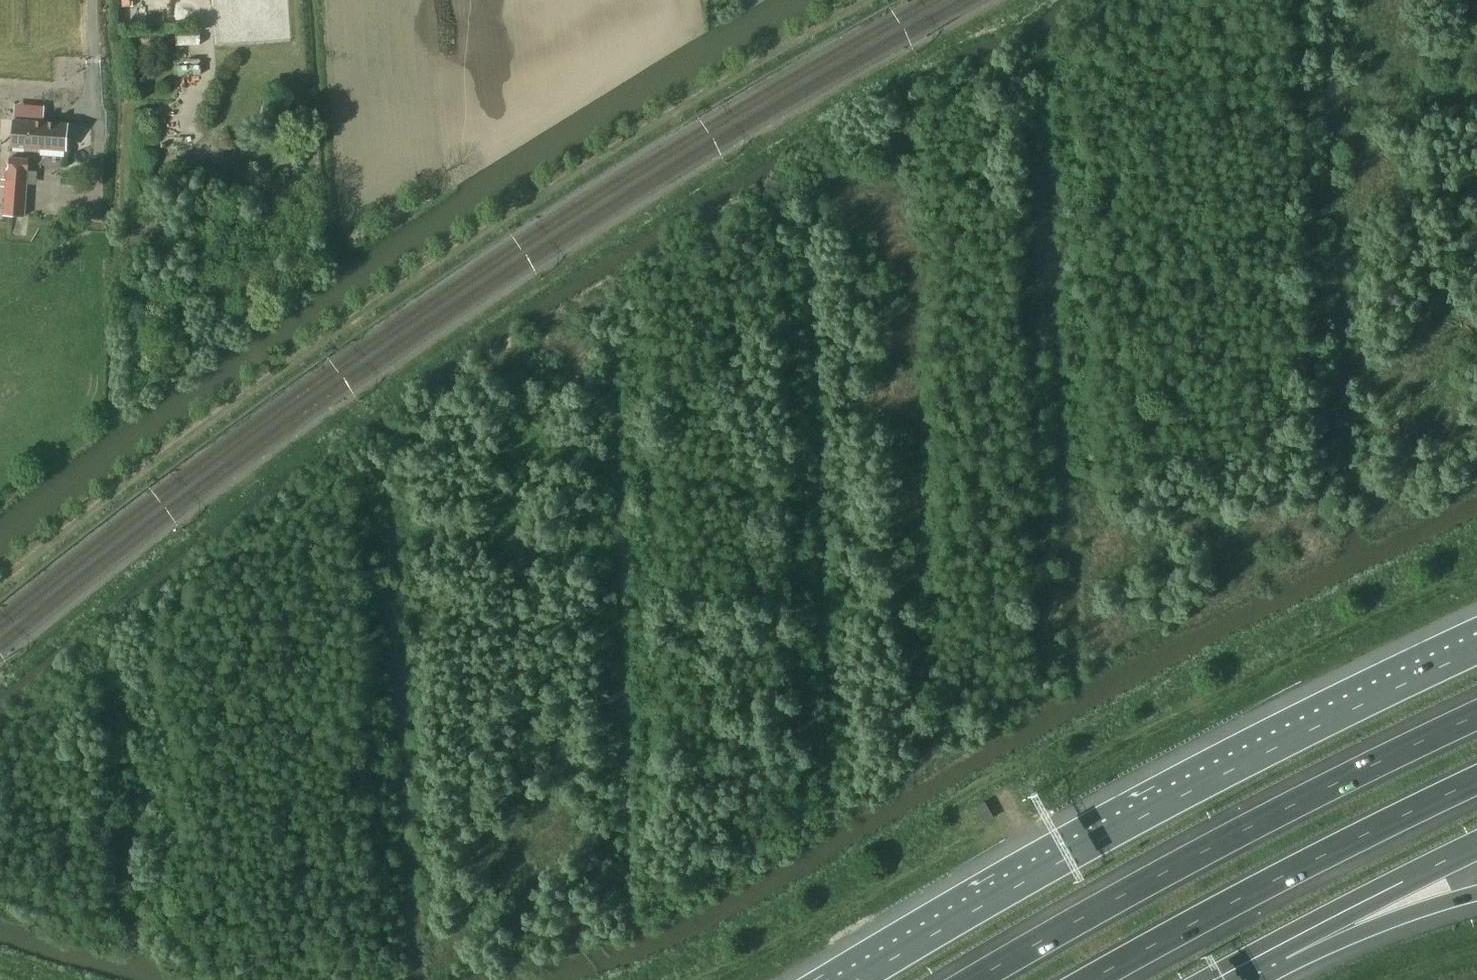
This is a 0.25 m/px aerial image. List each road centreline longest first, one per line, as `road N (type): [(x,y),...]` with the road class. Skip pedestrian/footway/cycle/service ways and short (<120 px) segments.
road 1 (motorway): [(1476,648),(1130,822),(859,979)]
road 2 (motorway): [(1476,717),(975,979)]
road 3 (motorway): [(1096,979),(1249,893),(1476,781)]
road 4 (motorway): [(1276,949),(1476,847)]
road 5 (motorway): [(1276,949),(1476,893)]
road 6 (track): [(140,472),(0,582)]

